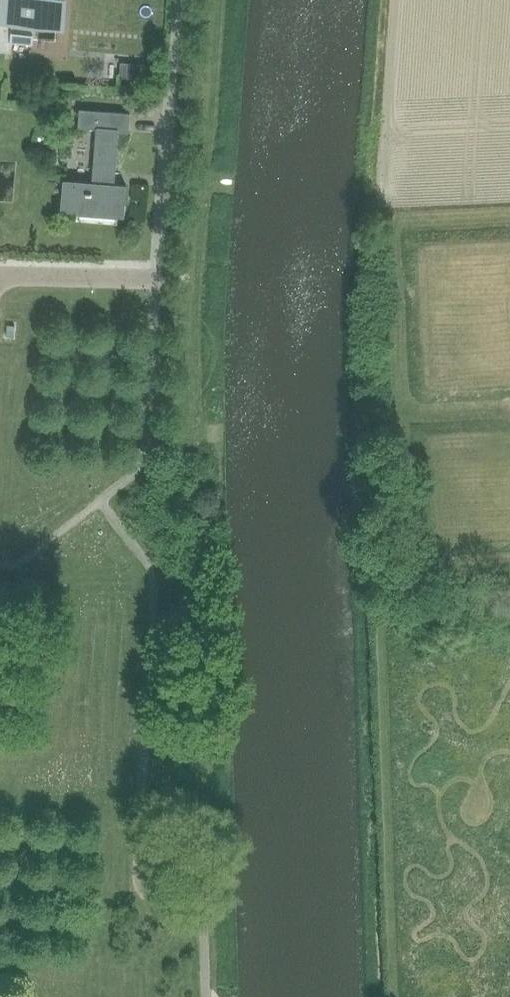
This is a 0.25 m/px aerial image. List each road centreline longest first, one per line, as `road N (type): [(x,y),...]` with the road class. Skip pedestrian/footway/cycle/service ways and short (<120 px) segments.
road 1 (residential): [(155,279),(169,97)]
road 2 (residential): [(155,279),(0,274)]

